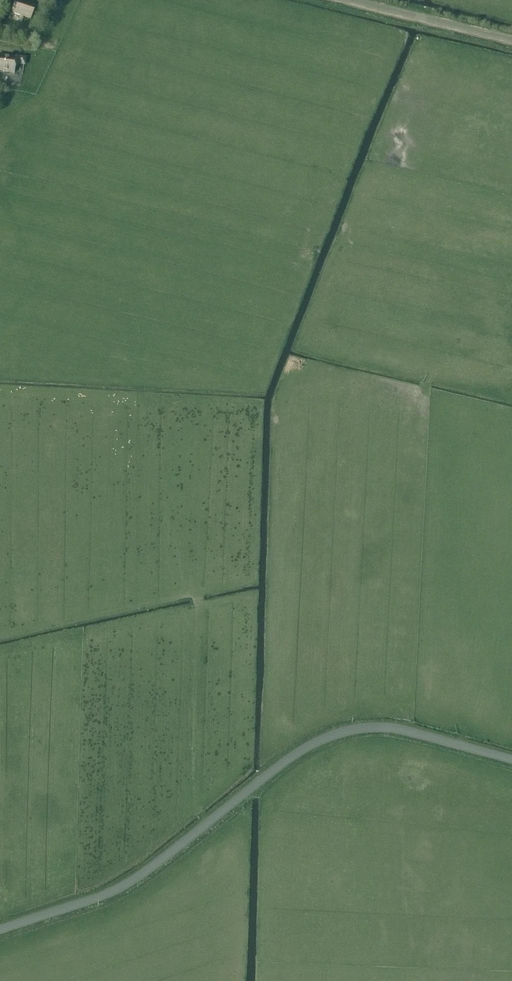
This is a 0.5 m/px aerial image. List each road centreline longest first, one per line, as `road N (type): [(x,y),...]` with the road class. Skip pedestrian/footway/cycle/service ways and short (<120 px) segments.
road 1 (unclassified): [(0,930),(128,885),(290,758),(342,733),(402,730),(511,760)]
road 2 (unclassified): [(511,40),(352,0)]

